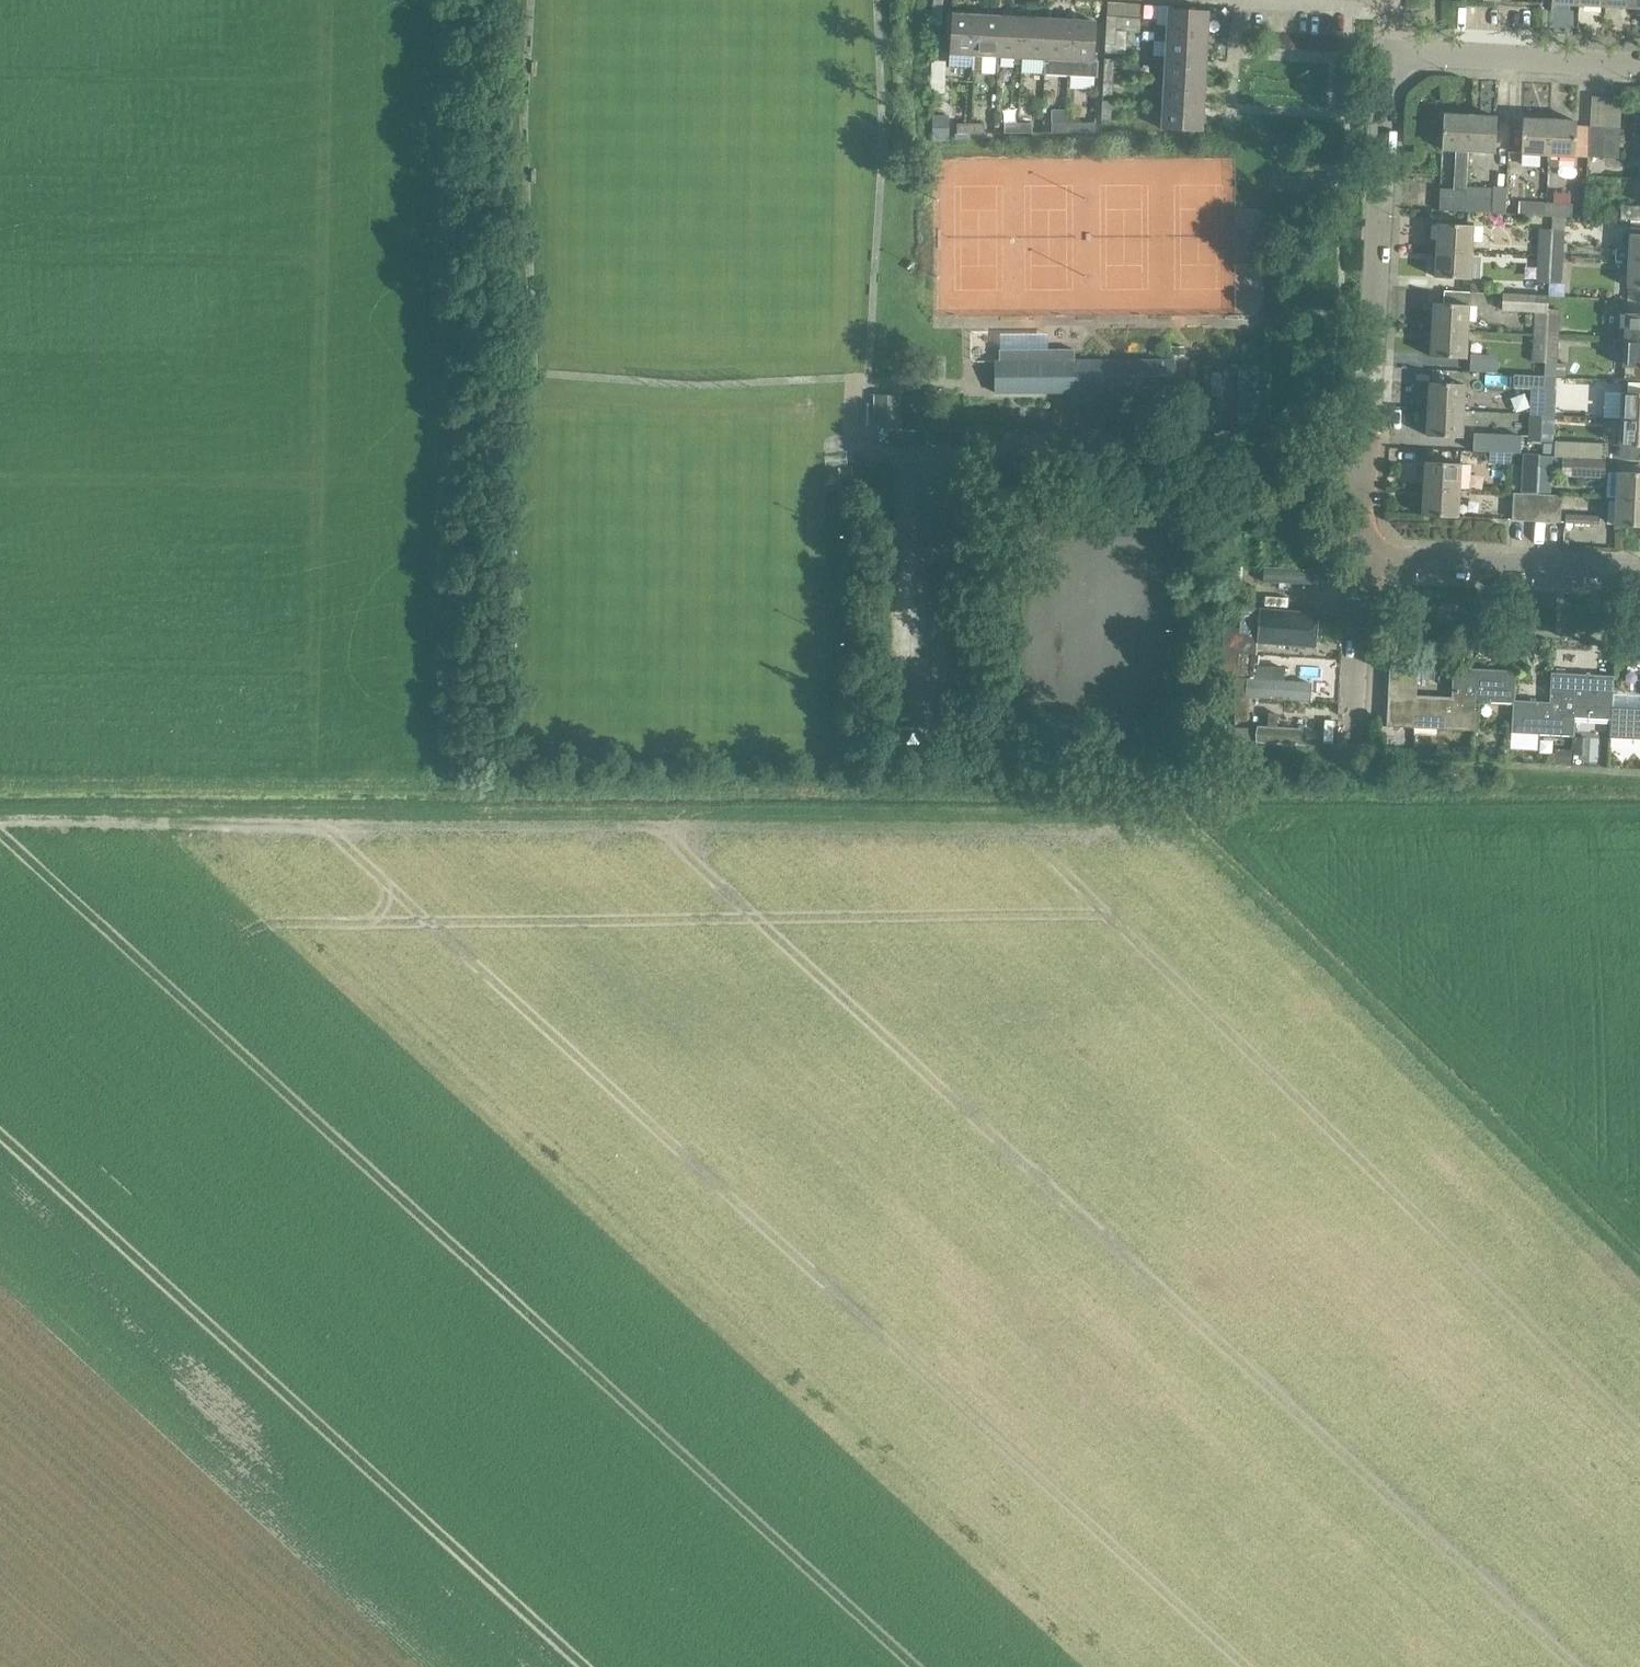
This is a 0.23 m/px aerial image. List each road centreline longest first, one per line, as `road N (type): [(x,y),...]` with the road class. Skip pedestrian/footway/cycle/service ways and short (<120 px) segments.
road 1 (residential): [(1361,554),(1390,51)]
road 2 (residential): [(1639,568),(1361,554)]
road 3 (residential): [(1639,66),(1390,51)]
road 4 (residential): [(1361,554),(1355,741)]

